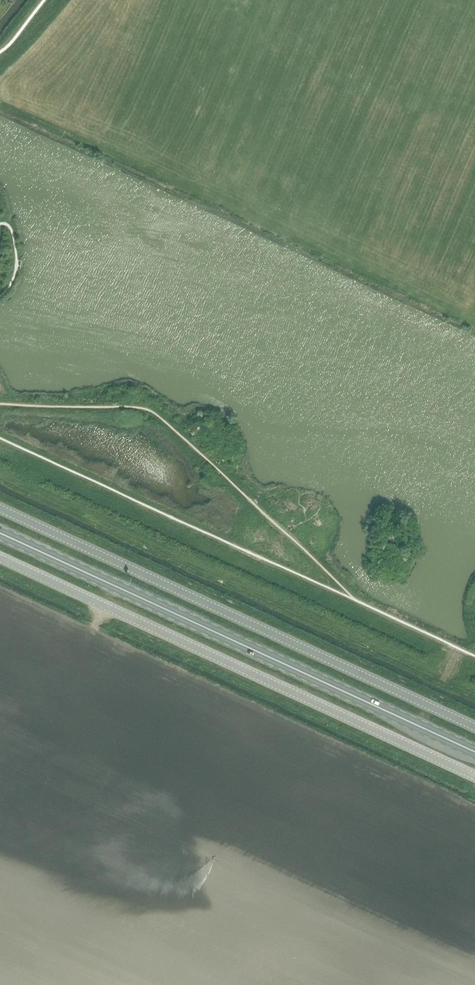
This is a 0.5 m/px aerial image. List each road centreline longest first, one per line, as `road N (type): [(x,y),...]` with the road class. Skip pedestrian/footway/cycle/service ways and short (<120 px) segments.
road 1 (primary): [(474,751),(0,532)]
road 2 (unclassified): [(474,727),(0,508)]
road 3 (unclassified): [(474,777),(0,558)]

